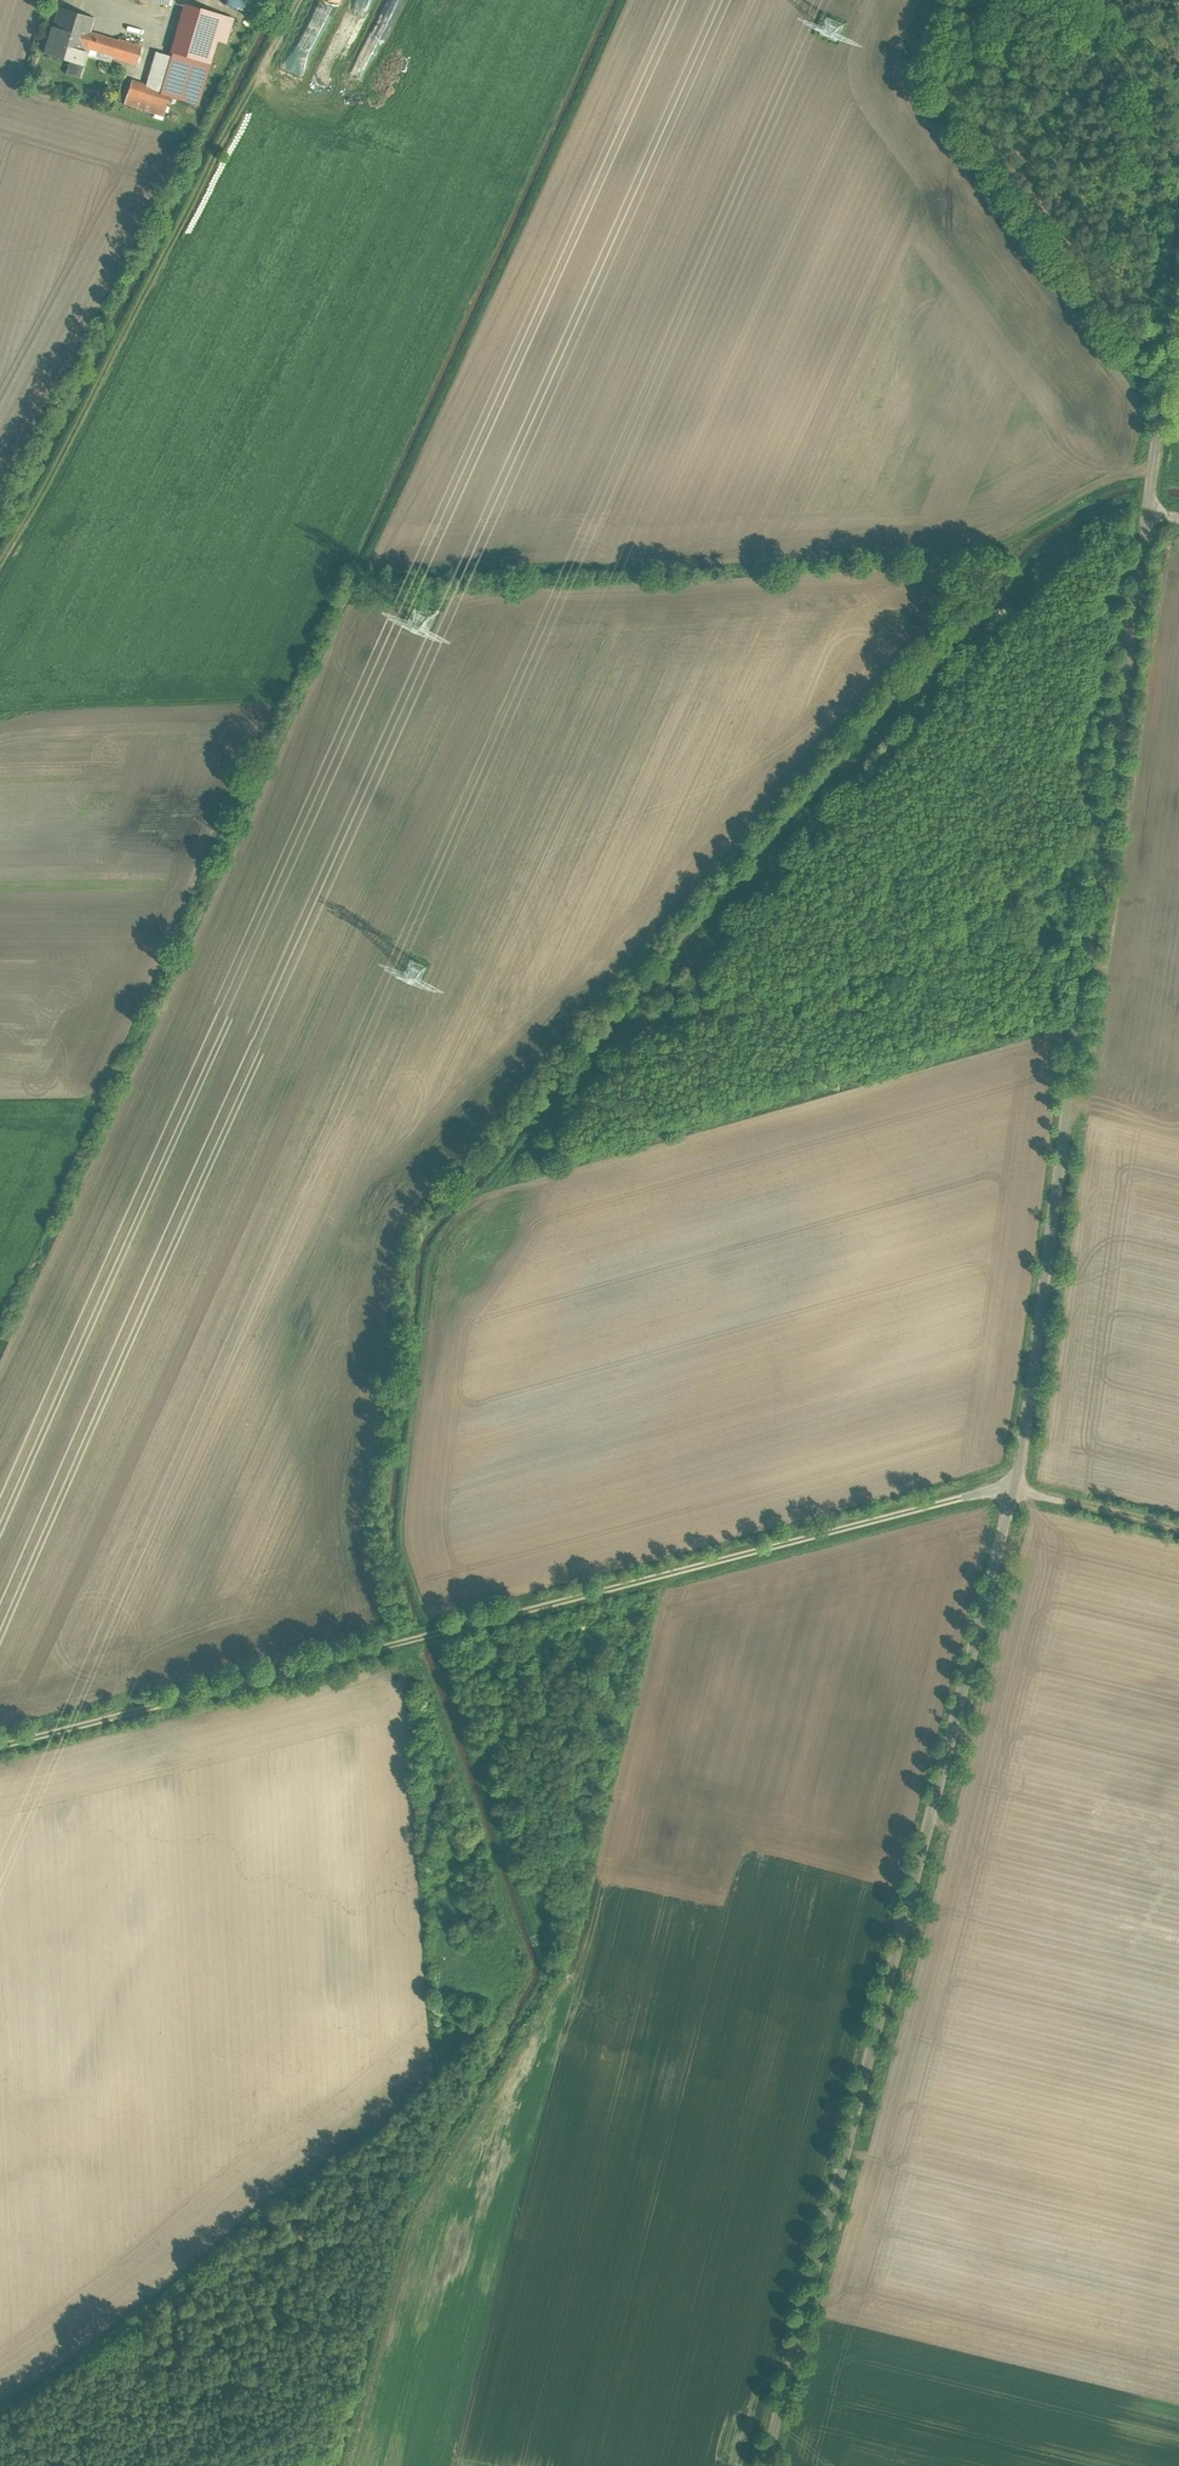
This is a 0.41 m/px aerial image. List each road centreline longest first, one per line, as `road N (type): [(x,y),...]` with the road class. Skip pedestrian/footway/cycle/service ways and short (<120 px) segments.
road 1 (unclassified): [(1014,1488),(1178,287)]
road 2 (unclassified): [(0,1746),(1014,1488)]
road 3 (unclassified): [(766,2465),(1014,1488)]
road 4 (unclassified): [(1014,1488),(1178,1528)]

